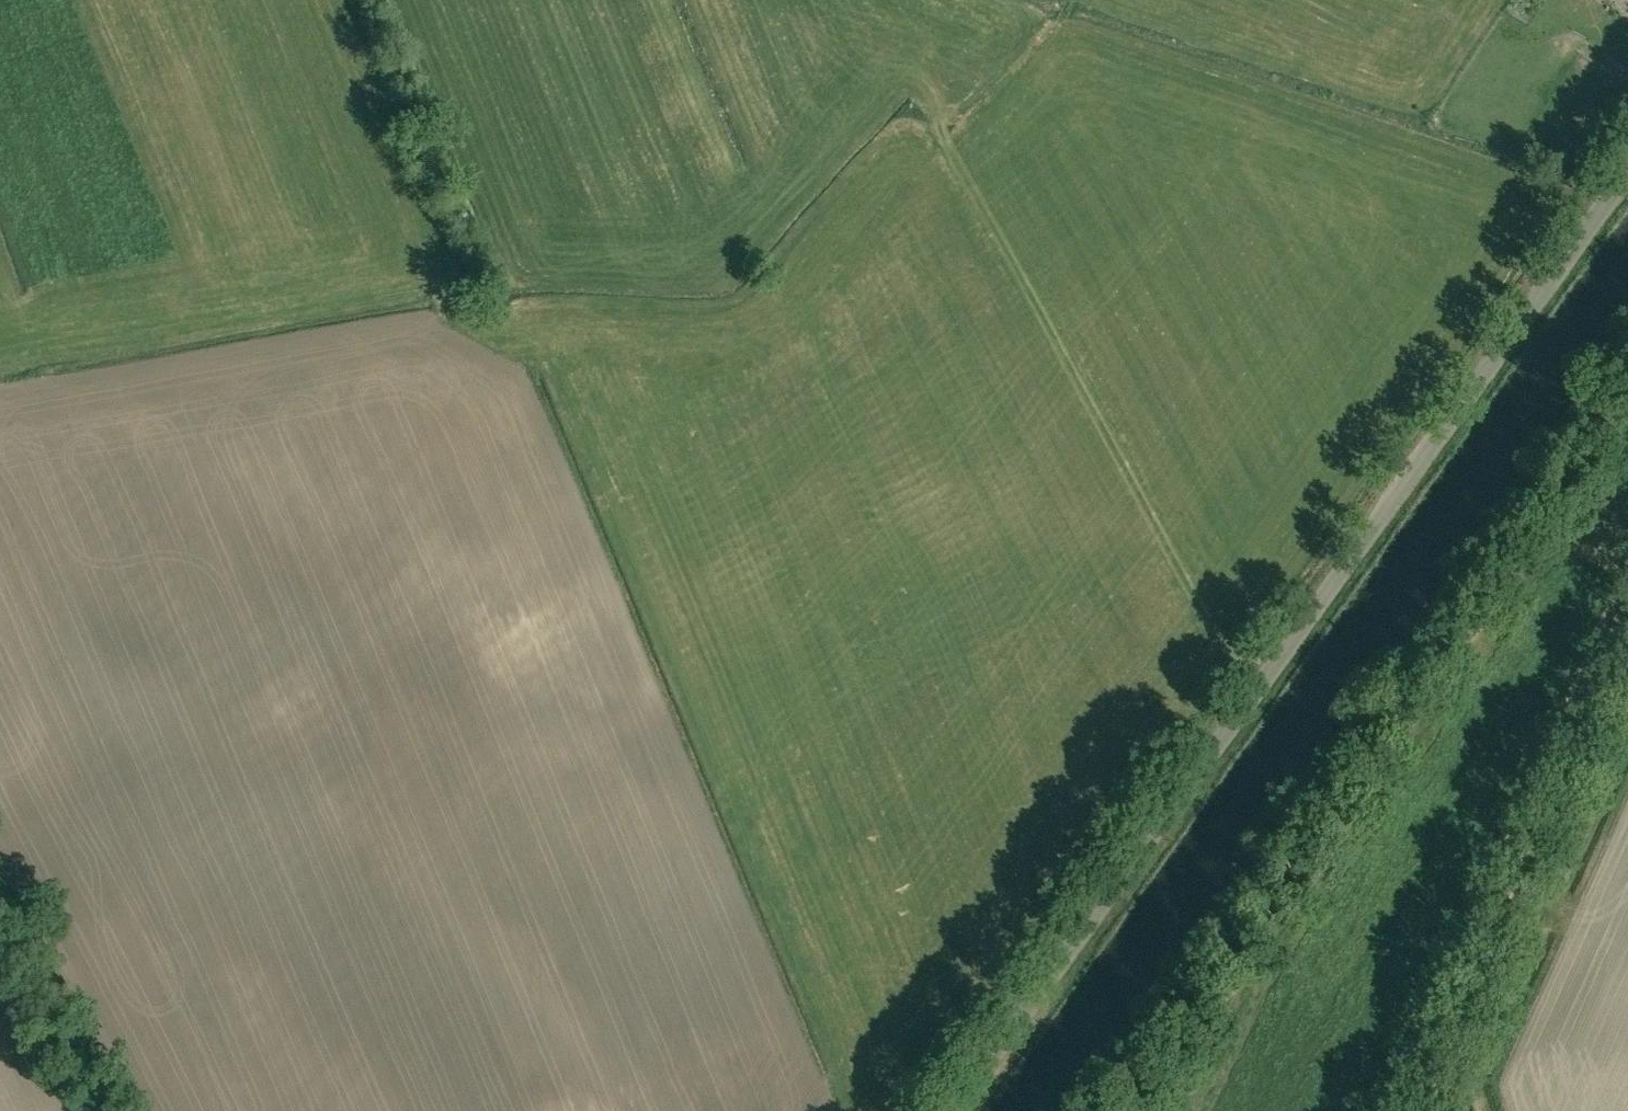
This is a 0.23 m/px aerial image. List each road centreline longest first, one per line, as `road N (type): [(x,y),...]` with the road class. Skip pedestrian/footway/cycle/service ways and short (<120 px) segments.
road 1 (unclassified): [(950,1110),(1627,171)]
road 2 (track): [(1627,667),(1425,1110)]

